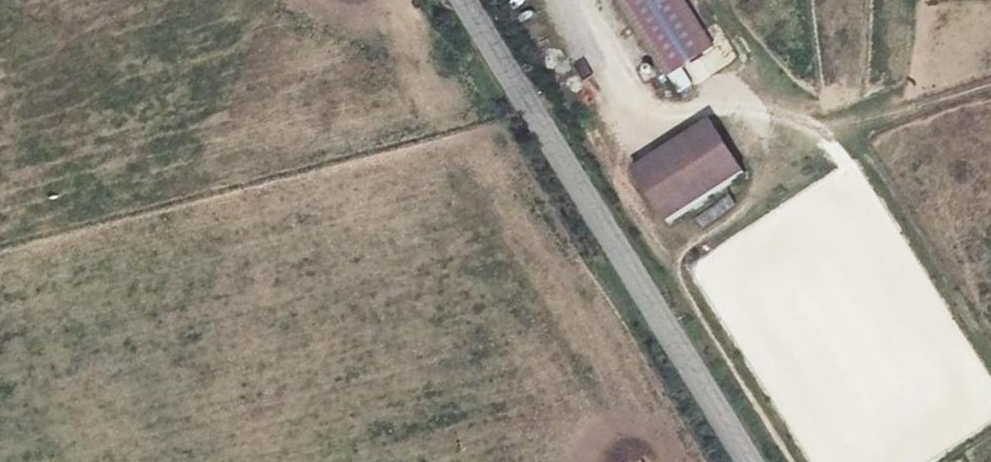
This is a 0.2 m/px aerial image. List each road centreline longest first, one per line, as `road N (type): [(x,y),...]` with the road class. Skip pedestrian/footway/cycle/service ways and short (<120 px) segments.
road 1 (unclassified): [(752,461),(465,0)]

